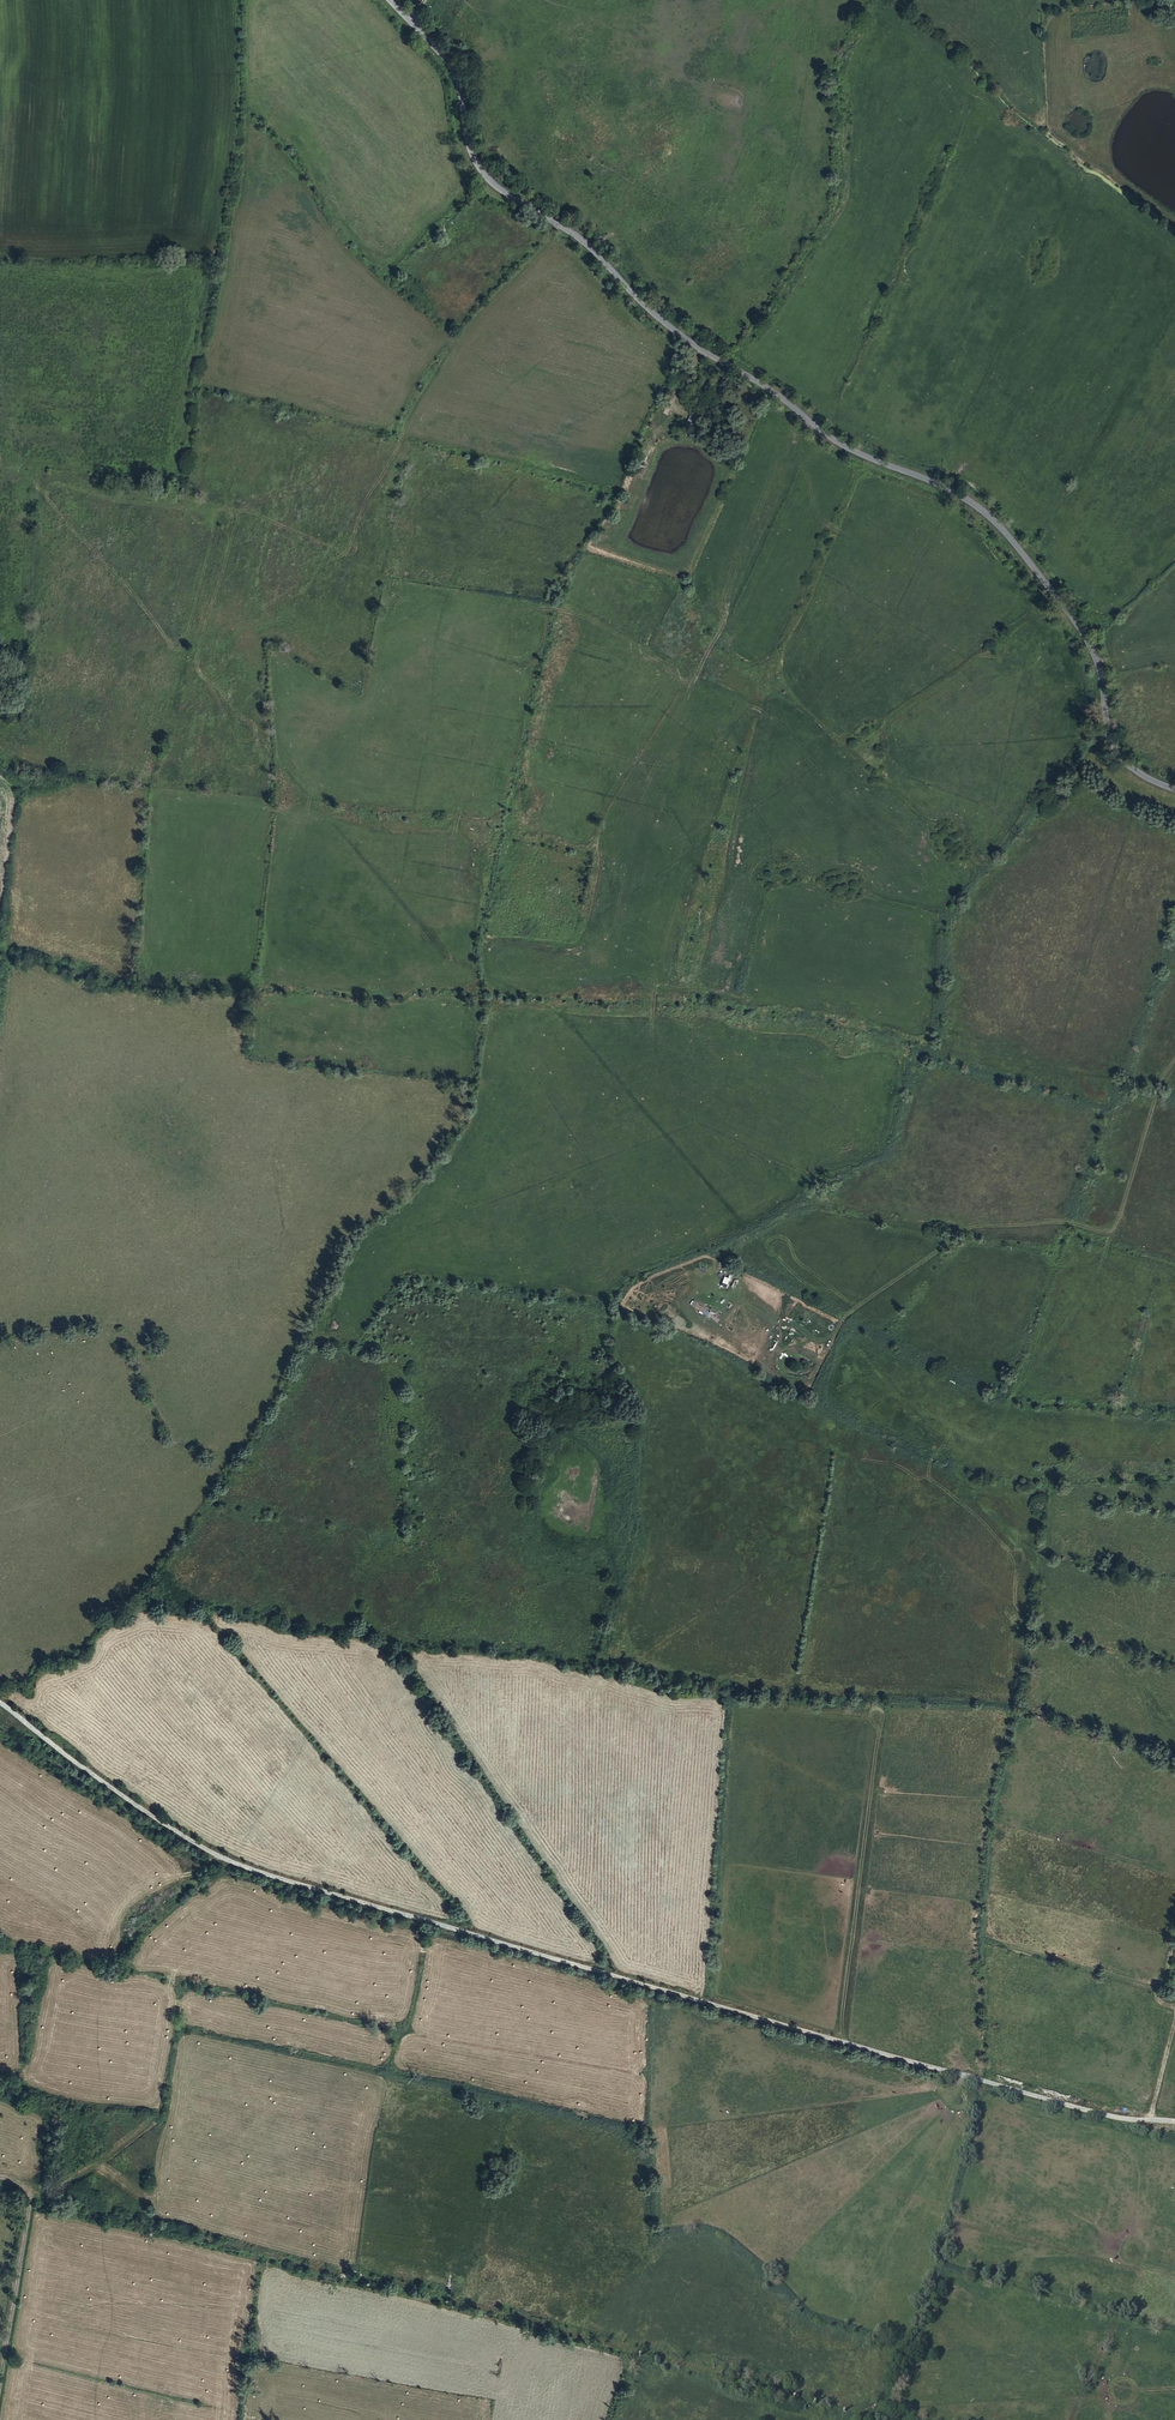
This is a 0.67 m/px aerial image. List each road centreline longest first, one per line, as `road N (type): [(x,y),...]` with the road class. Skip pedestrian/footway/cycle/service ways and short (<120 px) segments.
road 1 (track): [(1174,2122),(1104,2118),(281,1881),(190,1845),(66,1761),(0,1704)]
road 2 (unclassified): [(1174,791),(1121,760),(1065,608),(1008,531),(930,482),(869,461),(815,428),(686,342),(576,238),(490,184),(465,138),(455,73),(387,0)]

